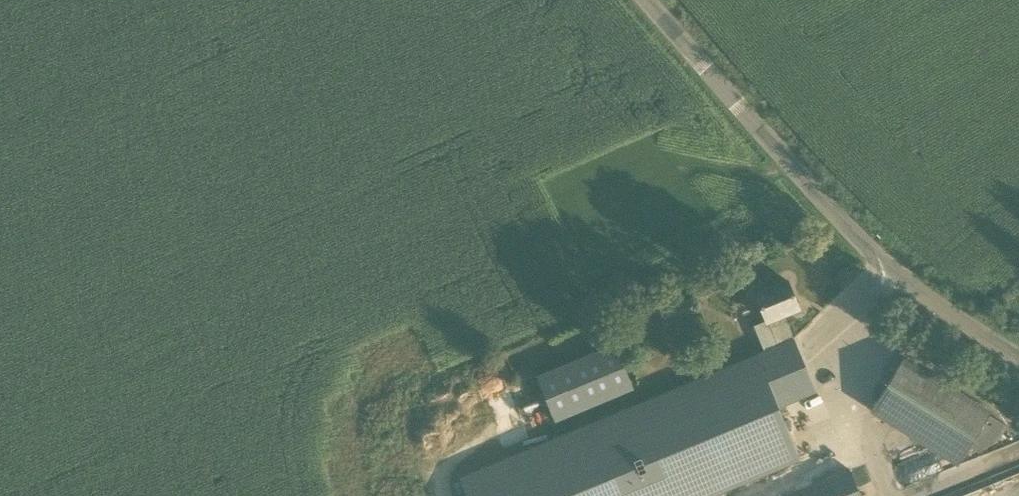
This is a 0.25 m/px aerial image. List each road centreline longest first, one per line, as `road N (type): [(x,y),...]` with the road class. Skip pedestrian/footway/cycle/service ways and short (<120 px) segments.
road 1 (unclassified): [(1018,358),(922,297),(813,191),(643,0)]

